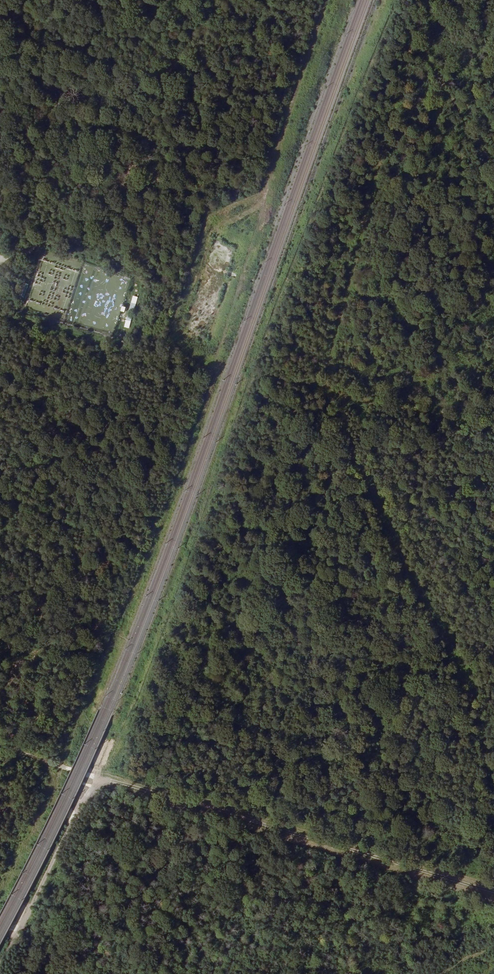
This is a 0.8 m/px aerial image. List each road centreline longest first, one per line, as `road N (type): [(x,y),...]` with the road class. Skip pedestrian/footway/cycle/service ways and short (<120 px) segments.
road 1 (track): [(197,267),(172,336),(214,358),(214,368),(66,750)]
road 2 (track): [(493,894),(92,777)]
road 3 (track): [(0,286),(79,145),(179,59),(221,0)]
road 4 (track): [(197,267),(221,223),(263,201),(326,0)]

